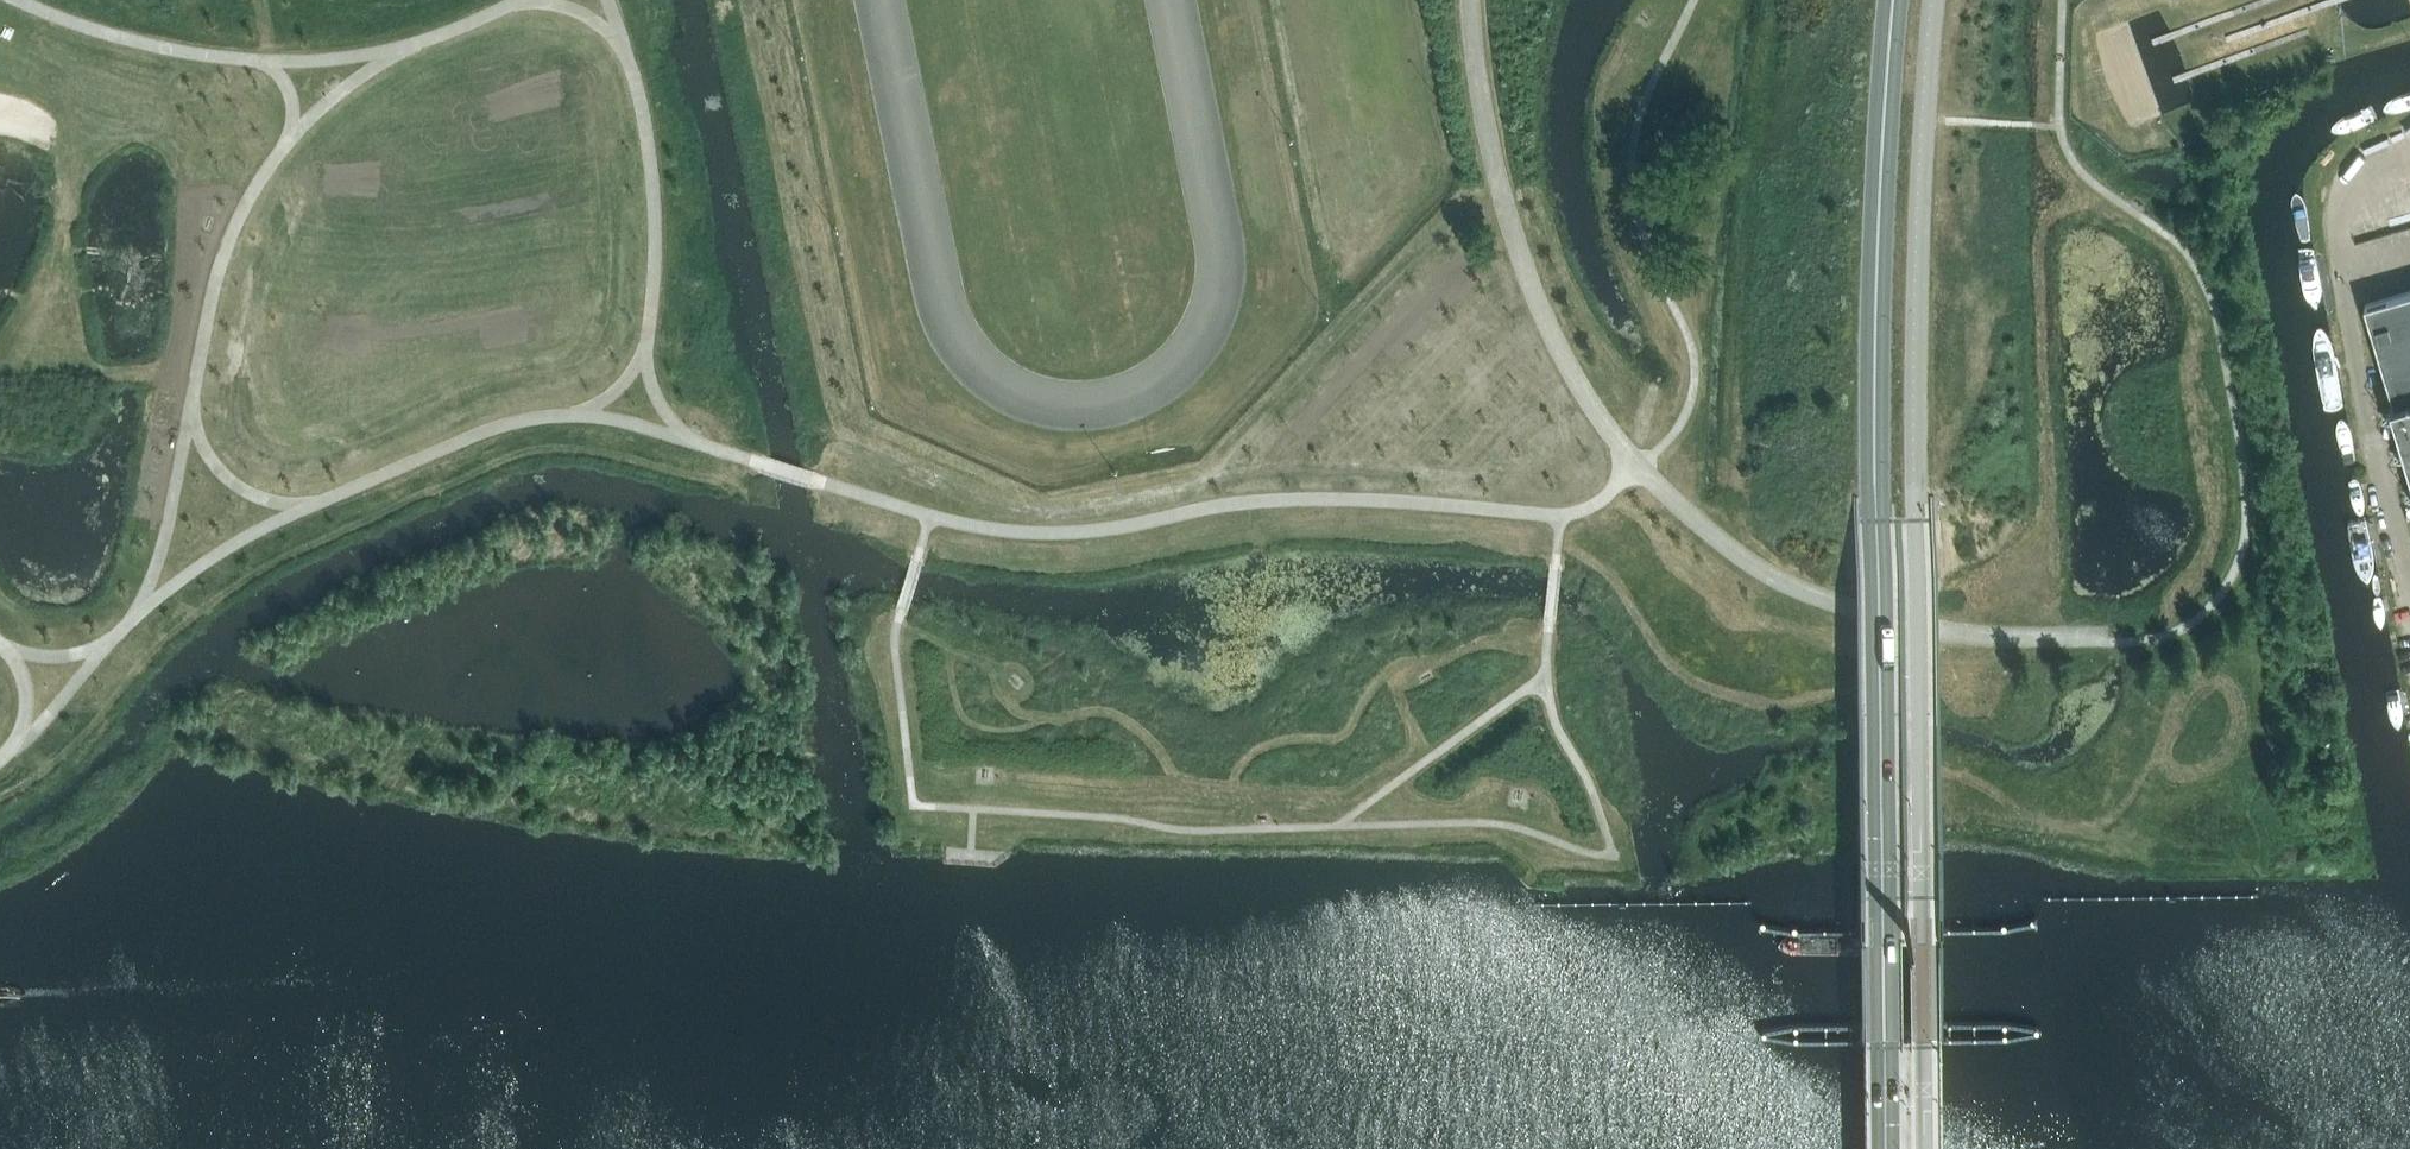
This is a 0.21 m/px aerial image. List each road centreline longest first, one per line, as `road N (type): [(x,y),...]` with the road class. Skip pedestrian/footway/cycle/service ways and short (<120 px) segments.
road 1 (tertiary): [(1885,1148),(1878,307),(1895,0)]
road 2 (unclassified): [(1471,0),(1490,153),(1542,309),(1585,396),(1703,526),(1788,583),(1893,621),(1985,643),(2096,642)]

